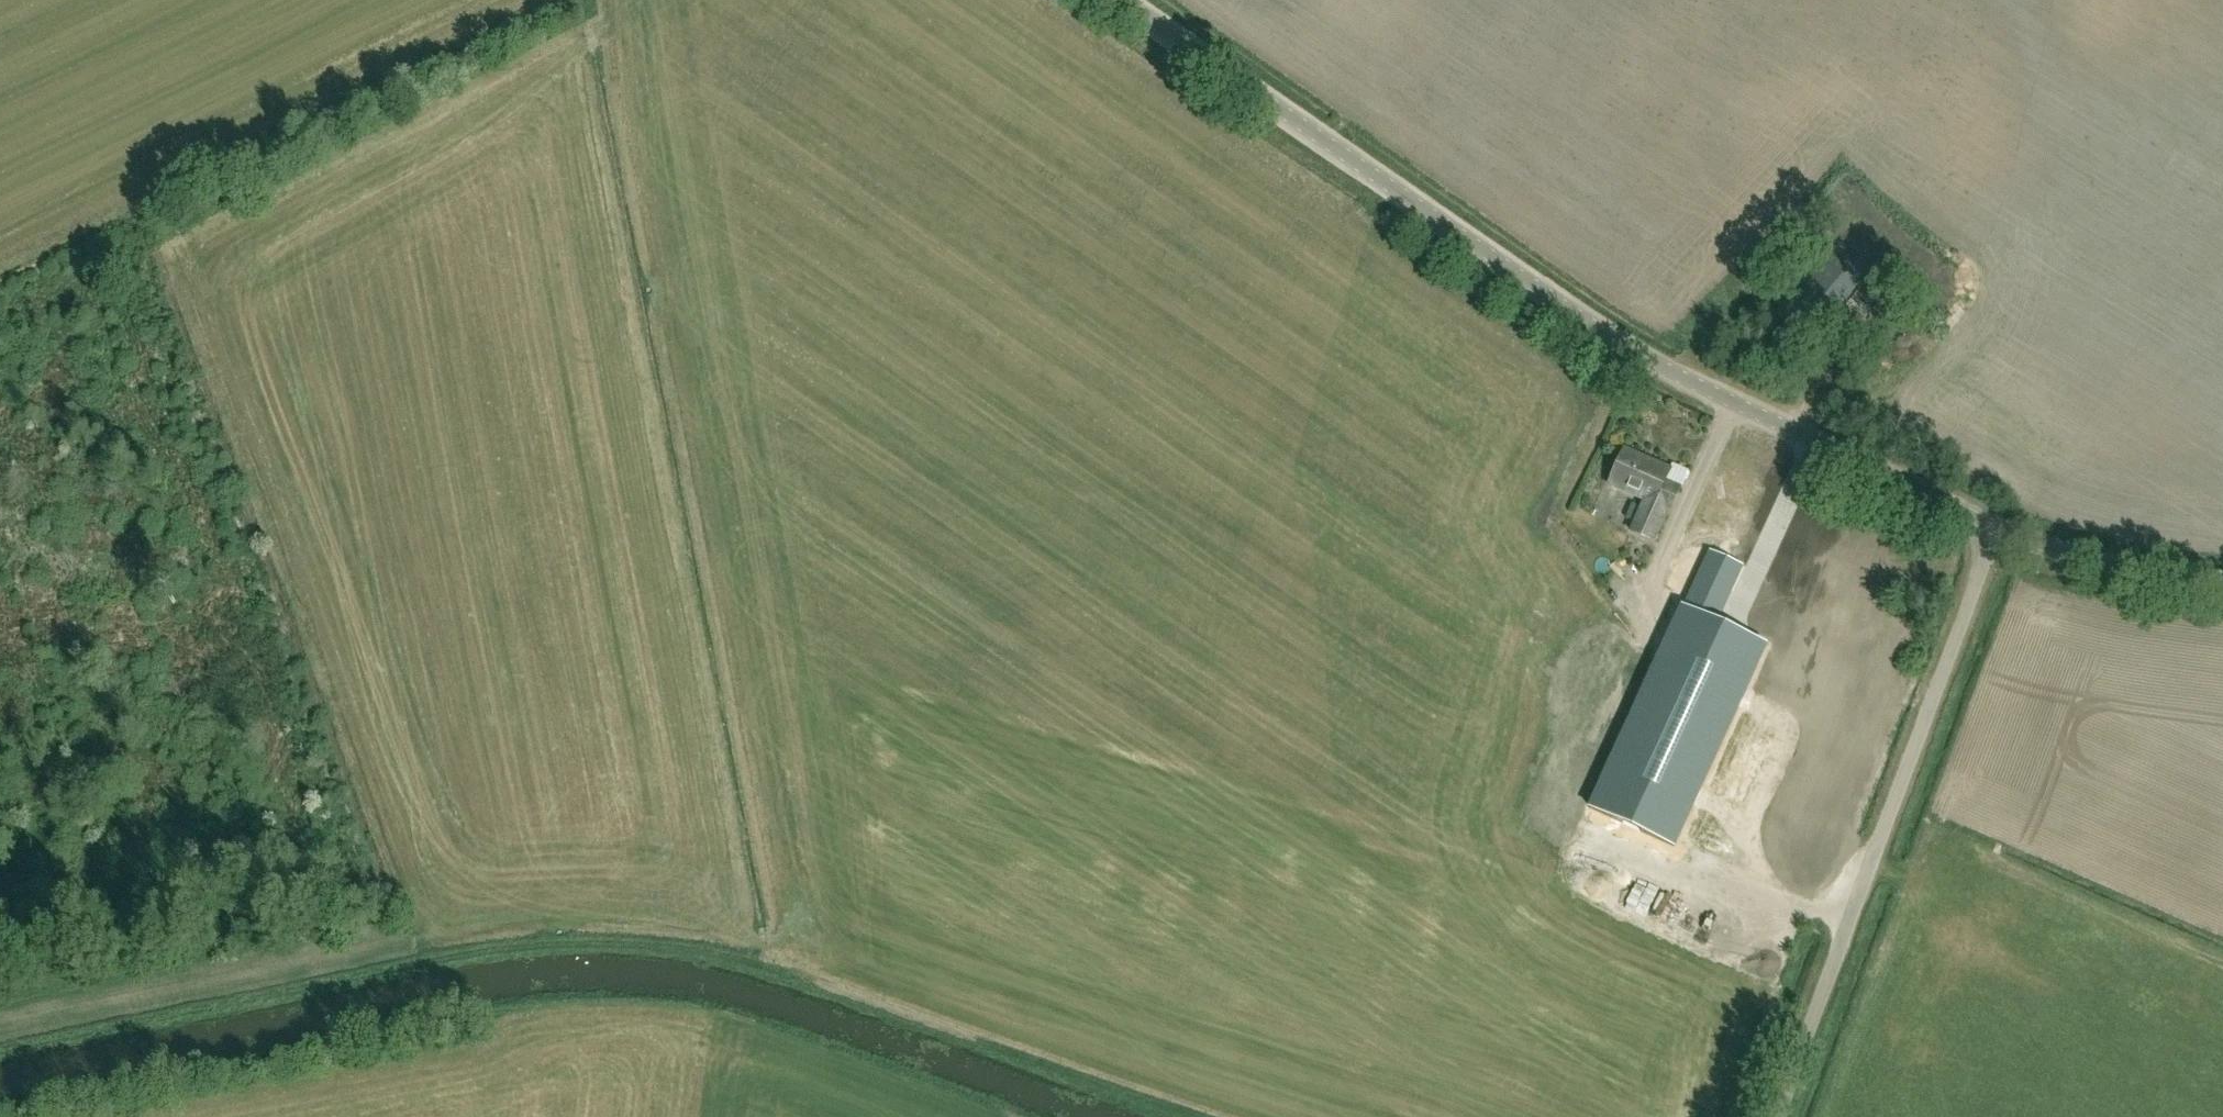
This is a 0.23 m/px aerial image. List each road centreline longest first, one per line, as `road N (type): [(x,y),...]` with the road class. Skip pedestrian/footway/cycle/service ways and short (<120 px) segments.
road 1 (unclassified): [(2004,544),(1662,373),(1456,250),(1096,0)]
road 2 (unclassified): [(1778,1116),(2004,544)]
road 3 (unclassified): [(2222,590),(2004,544)]

